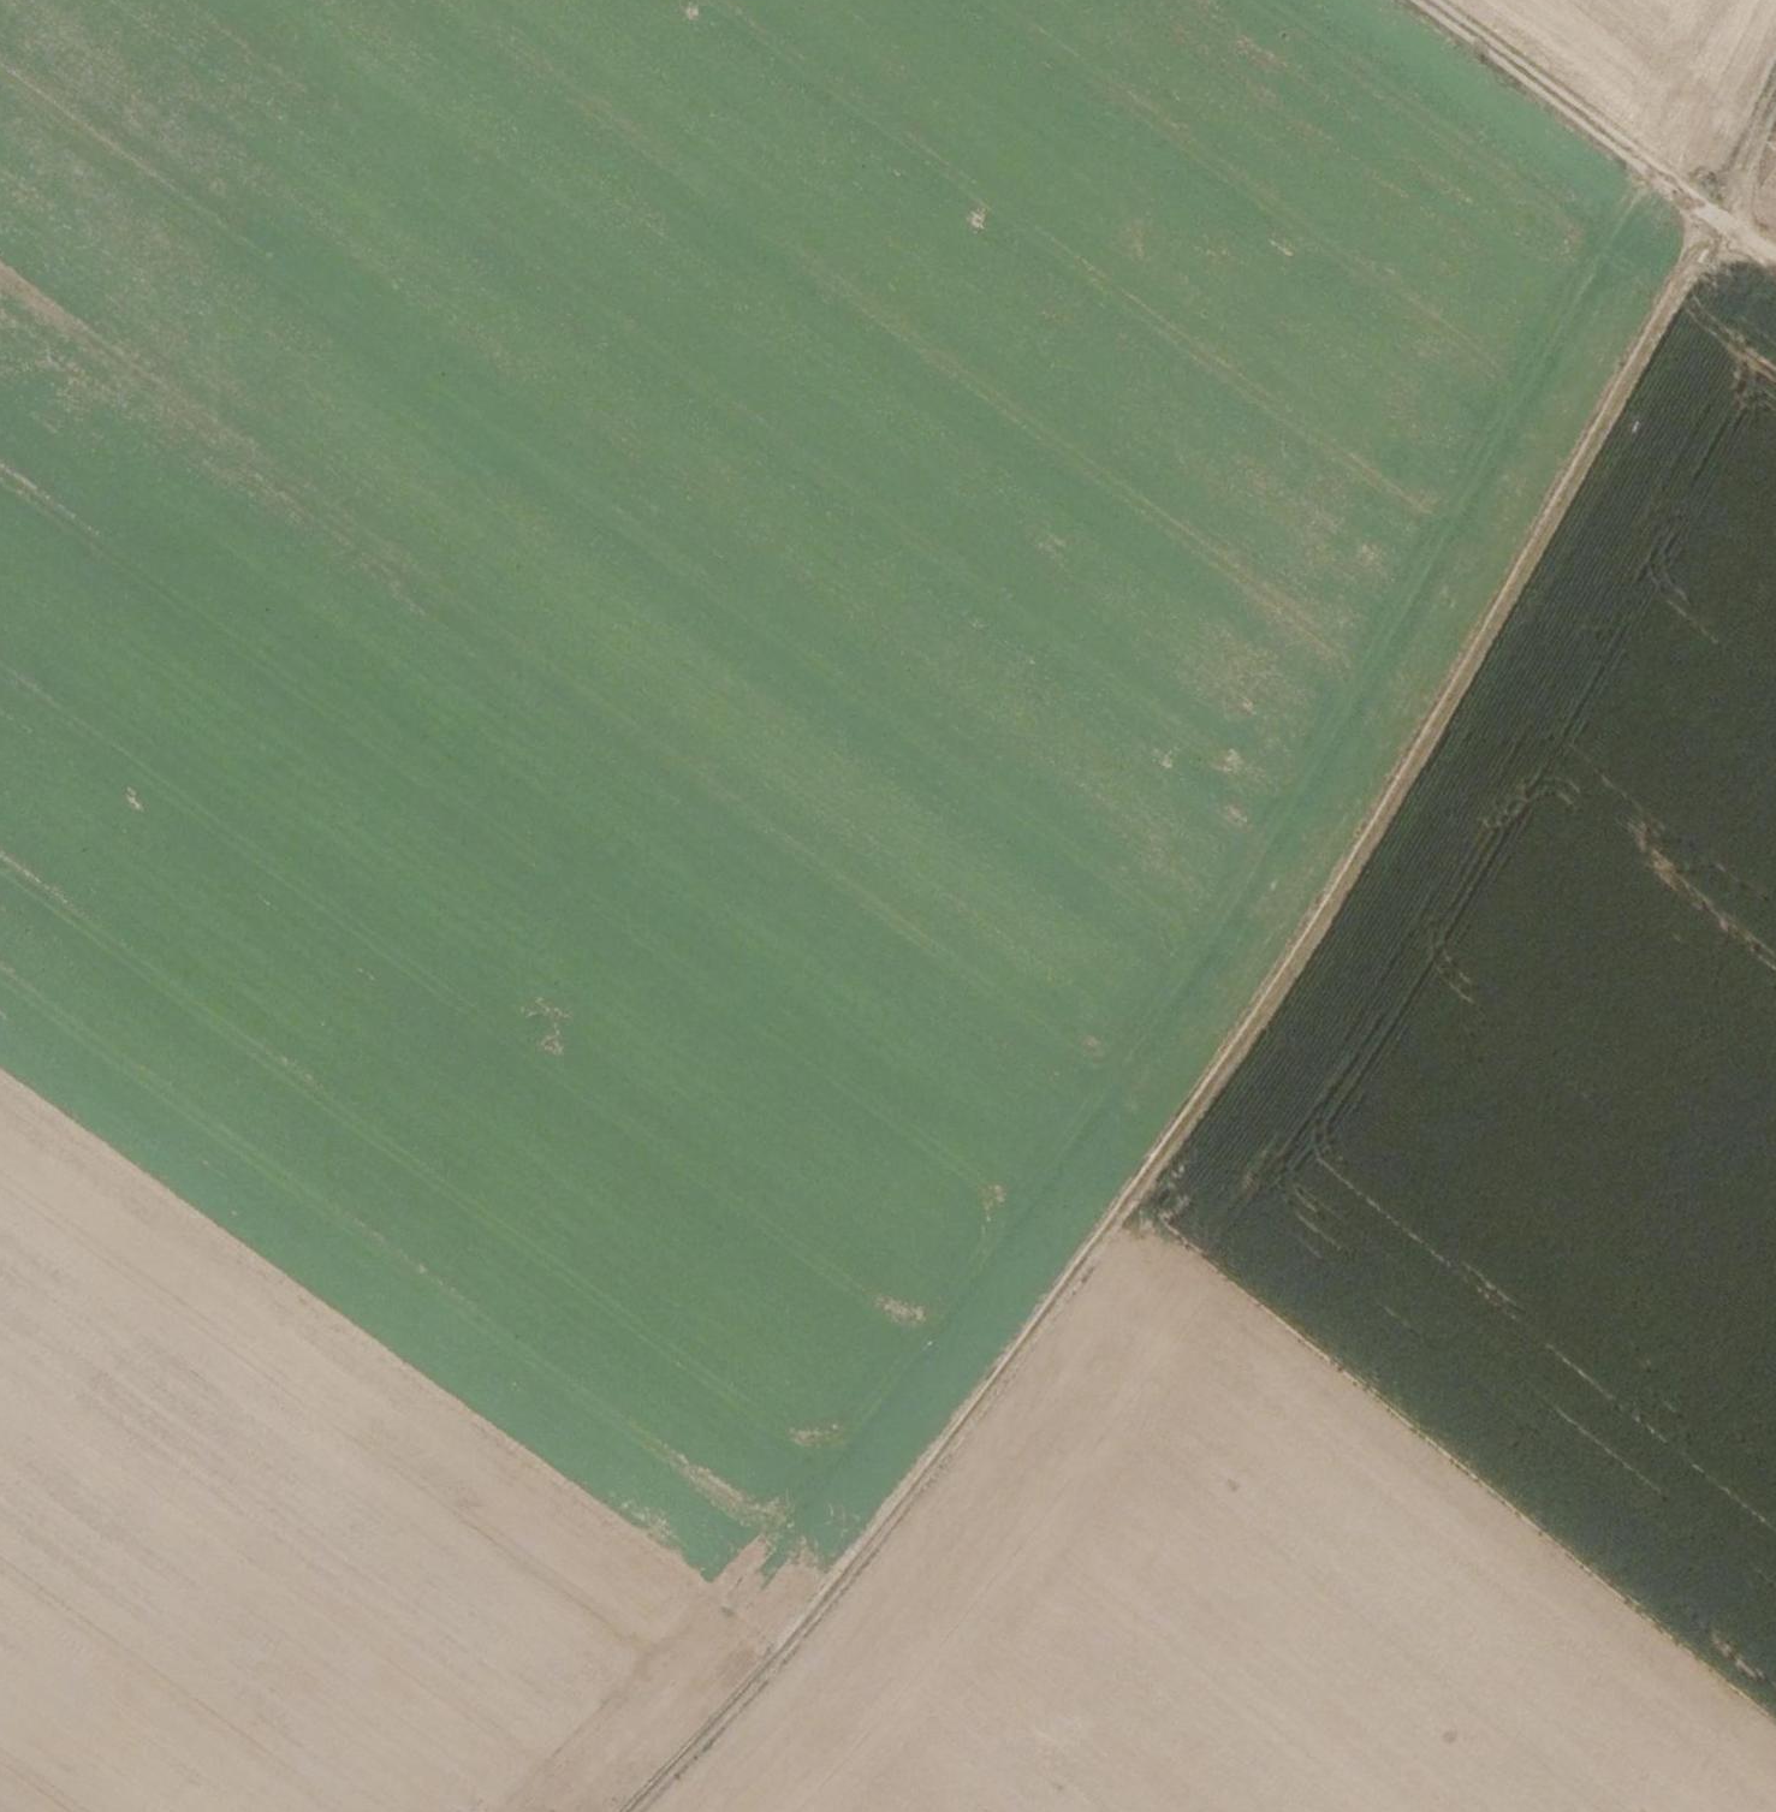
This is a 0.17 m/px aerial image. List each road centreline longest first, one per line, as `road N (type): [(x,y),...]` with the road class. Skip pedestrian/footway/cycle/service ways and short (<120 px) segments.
road 1 (track): [(1775,265),(1413,0)]
road 2 (track): [(1716,217),(1775,99)]

